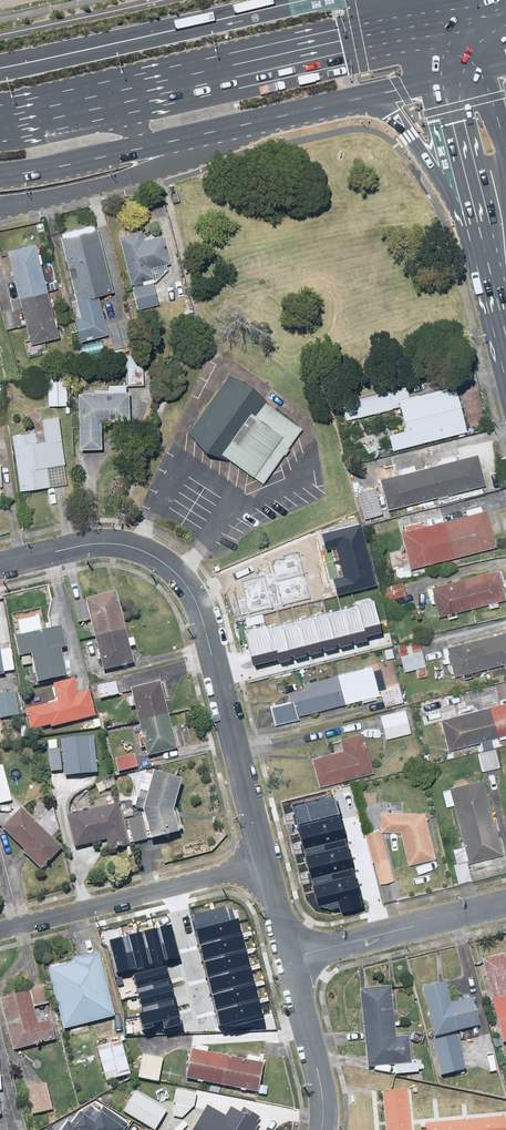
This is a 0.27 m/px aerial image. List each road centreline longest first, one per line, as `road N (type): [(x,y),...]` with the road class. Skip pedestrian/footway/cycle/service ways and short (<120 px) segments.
road 1 (residential): [(263,864),(189,586),(158,559),(123,545),(0,565)]
road 2 (primary): [(0,114),(359,37),(430,36)]
road 3 (primary): [(370,97),(0,177)]
road 4 (residential): [(263,864),(0,932)]
road 5 (residential): [(288,959),(505,903)]
road 6 (primary): [(483,267),(469,227),(420,144),(370,97)]
road 7 (primary): [(483,267),(439,83)]
road 8 (residential): [(323,1129),(317,1068),(288,959)]

